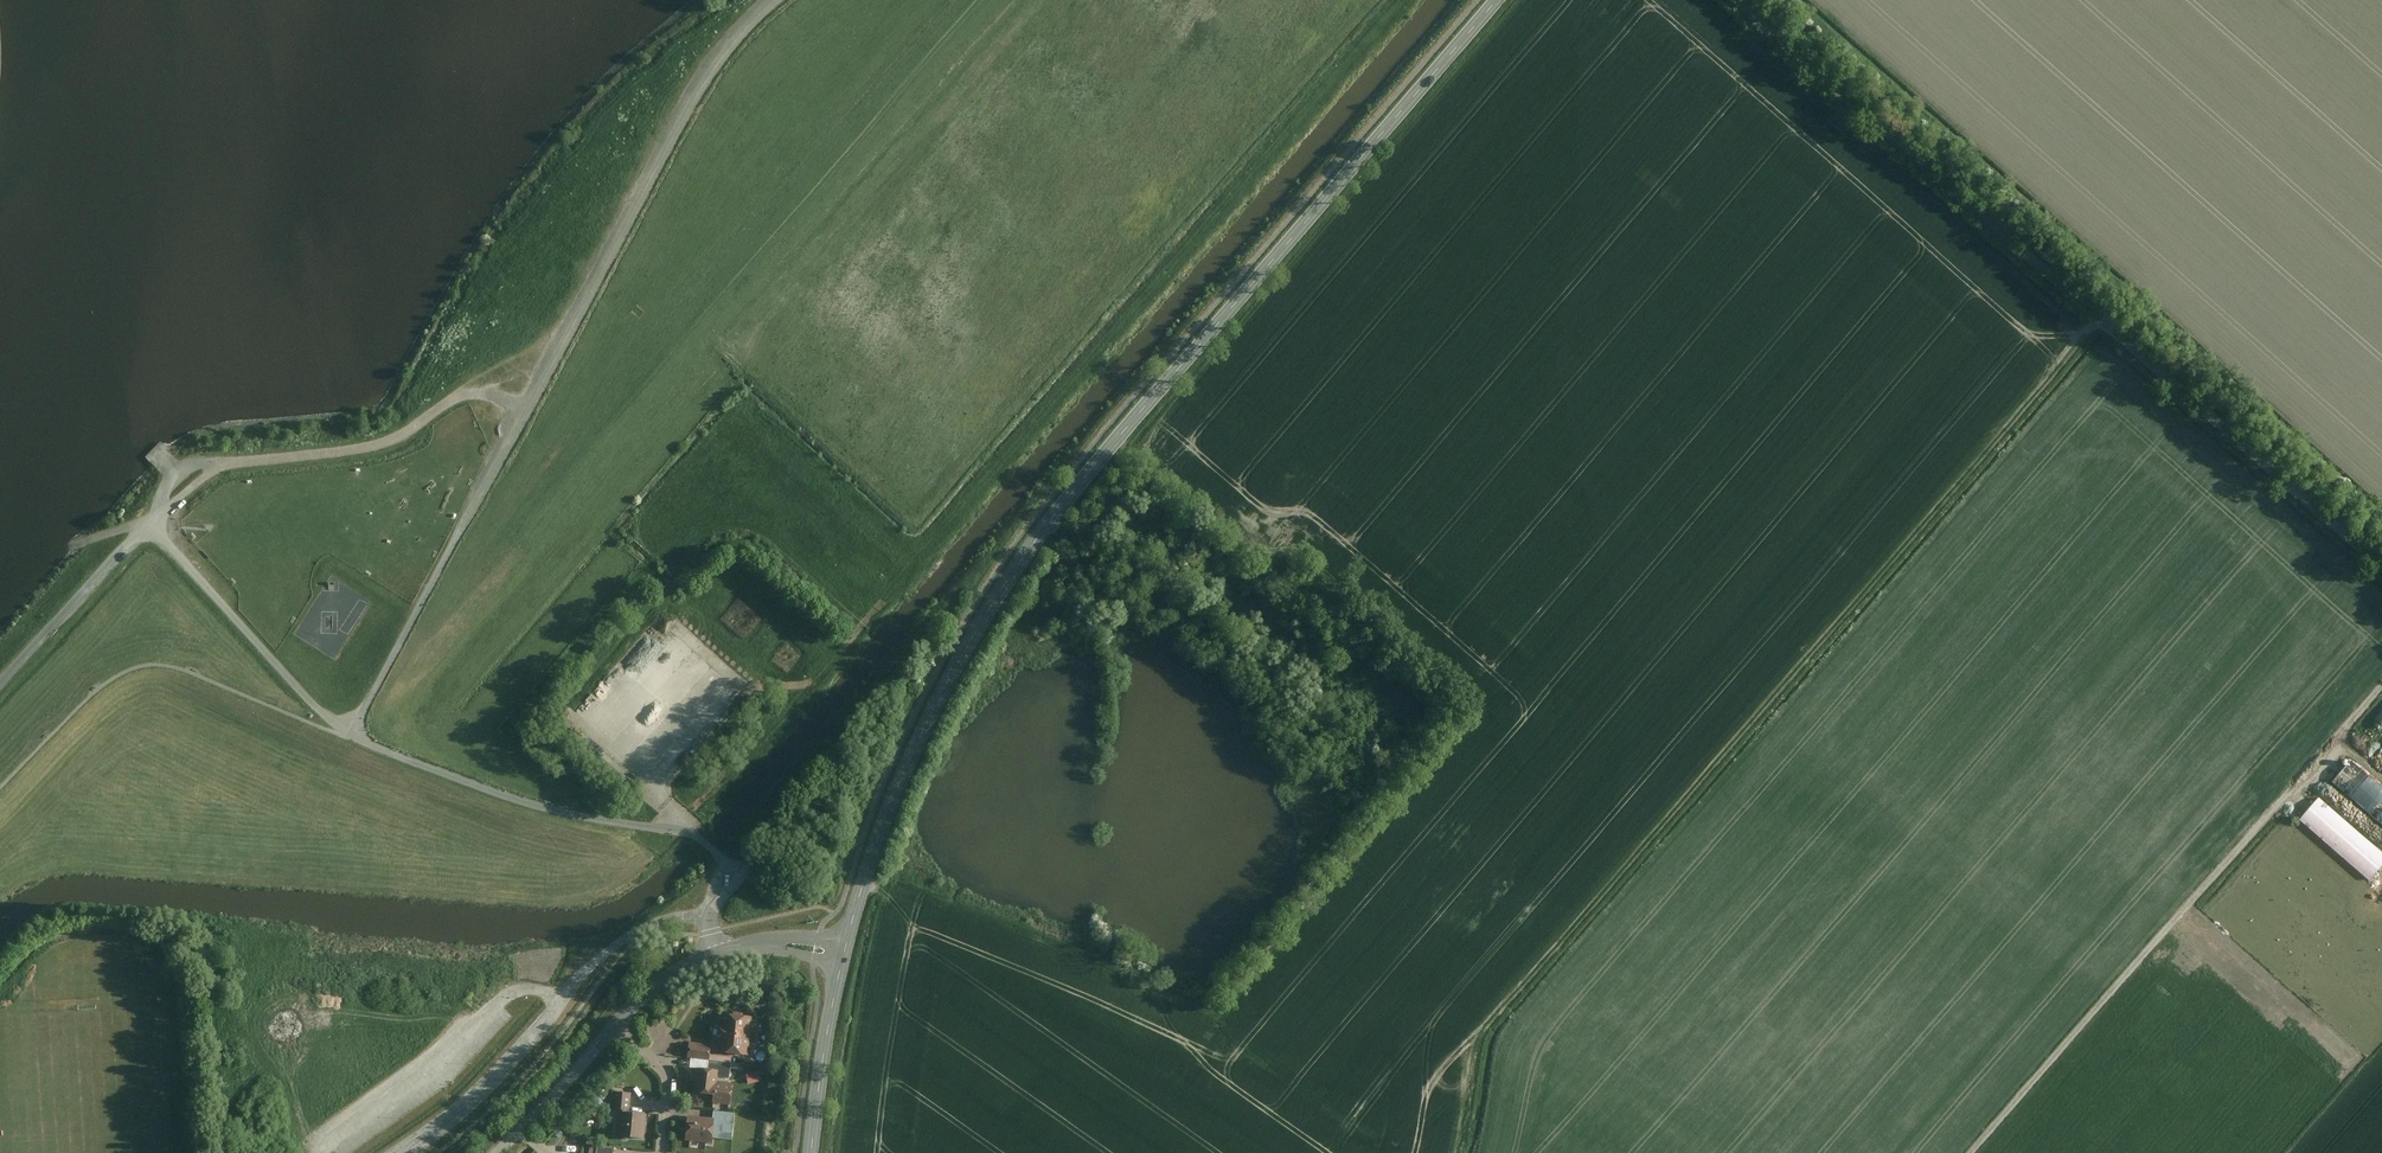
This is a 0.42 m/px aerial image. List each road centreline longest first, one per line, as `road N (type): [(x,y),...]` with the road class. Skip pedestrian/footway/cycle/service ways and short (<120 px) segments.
road 1 (secondary): [(842,961),(904,775),(1008,580),(1085,478),(1498,0)]
road 2 (residential): [(1733,0),(2381,570)]
road 3 (track): [(1996,1138),(2381,683)]
road 4 (secondary): [(811,1152),(842,961)]
road 5 (residential): [(614,1031),(496,1152)]
road 6 (residential): [(744,946),(680,973),(614,1031)]
road 7 (residential): [(662,1152),(661,1074),(614,1031)]

